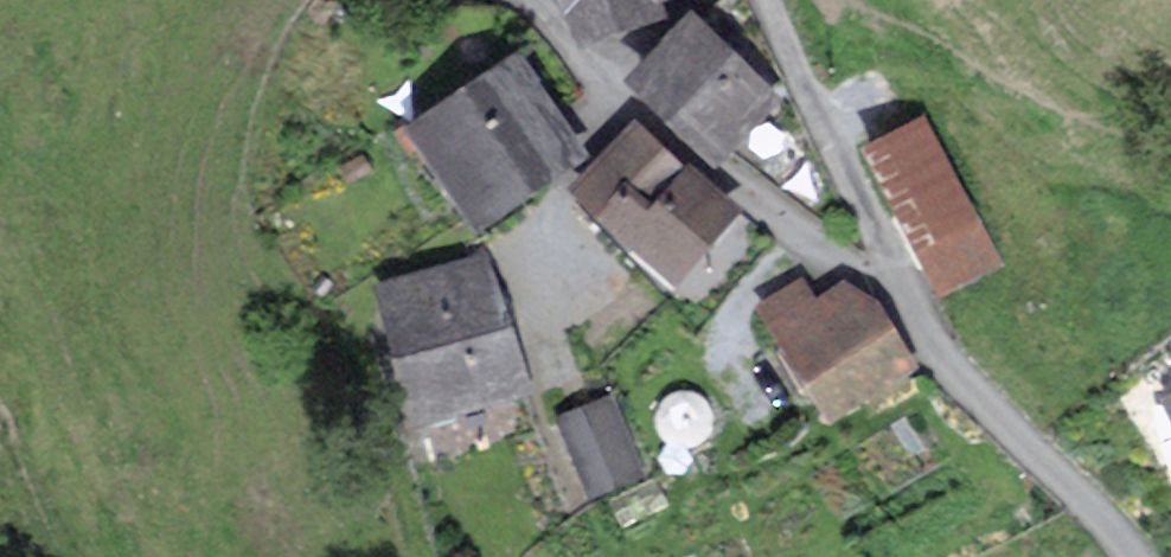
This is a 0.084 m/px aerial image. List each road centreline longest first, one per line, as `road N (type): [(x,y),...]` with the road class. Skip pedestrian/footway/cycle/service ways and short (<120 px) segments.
road 1 (residential): [(902,292),(845,267),(675,136),(533,2)]
road 2 (residential): [(1135,556),(935,349),(902,292)]
road 3 (residential): [(902,292),(768,0)]

